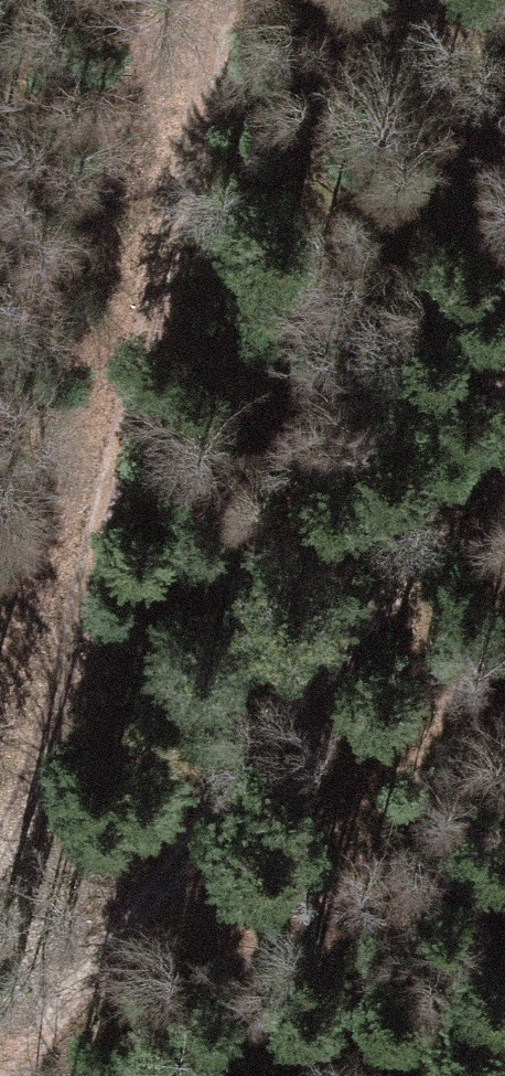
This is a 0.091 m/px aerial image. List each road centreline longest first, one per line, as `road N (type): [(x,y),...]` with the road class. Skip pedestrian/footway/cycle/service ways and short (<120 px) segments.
road 1 (track): [(0,970),(202,614),(504,197)]
road 2 (track): [(225,0),(183,255),(45,726),(0,819)]

